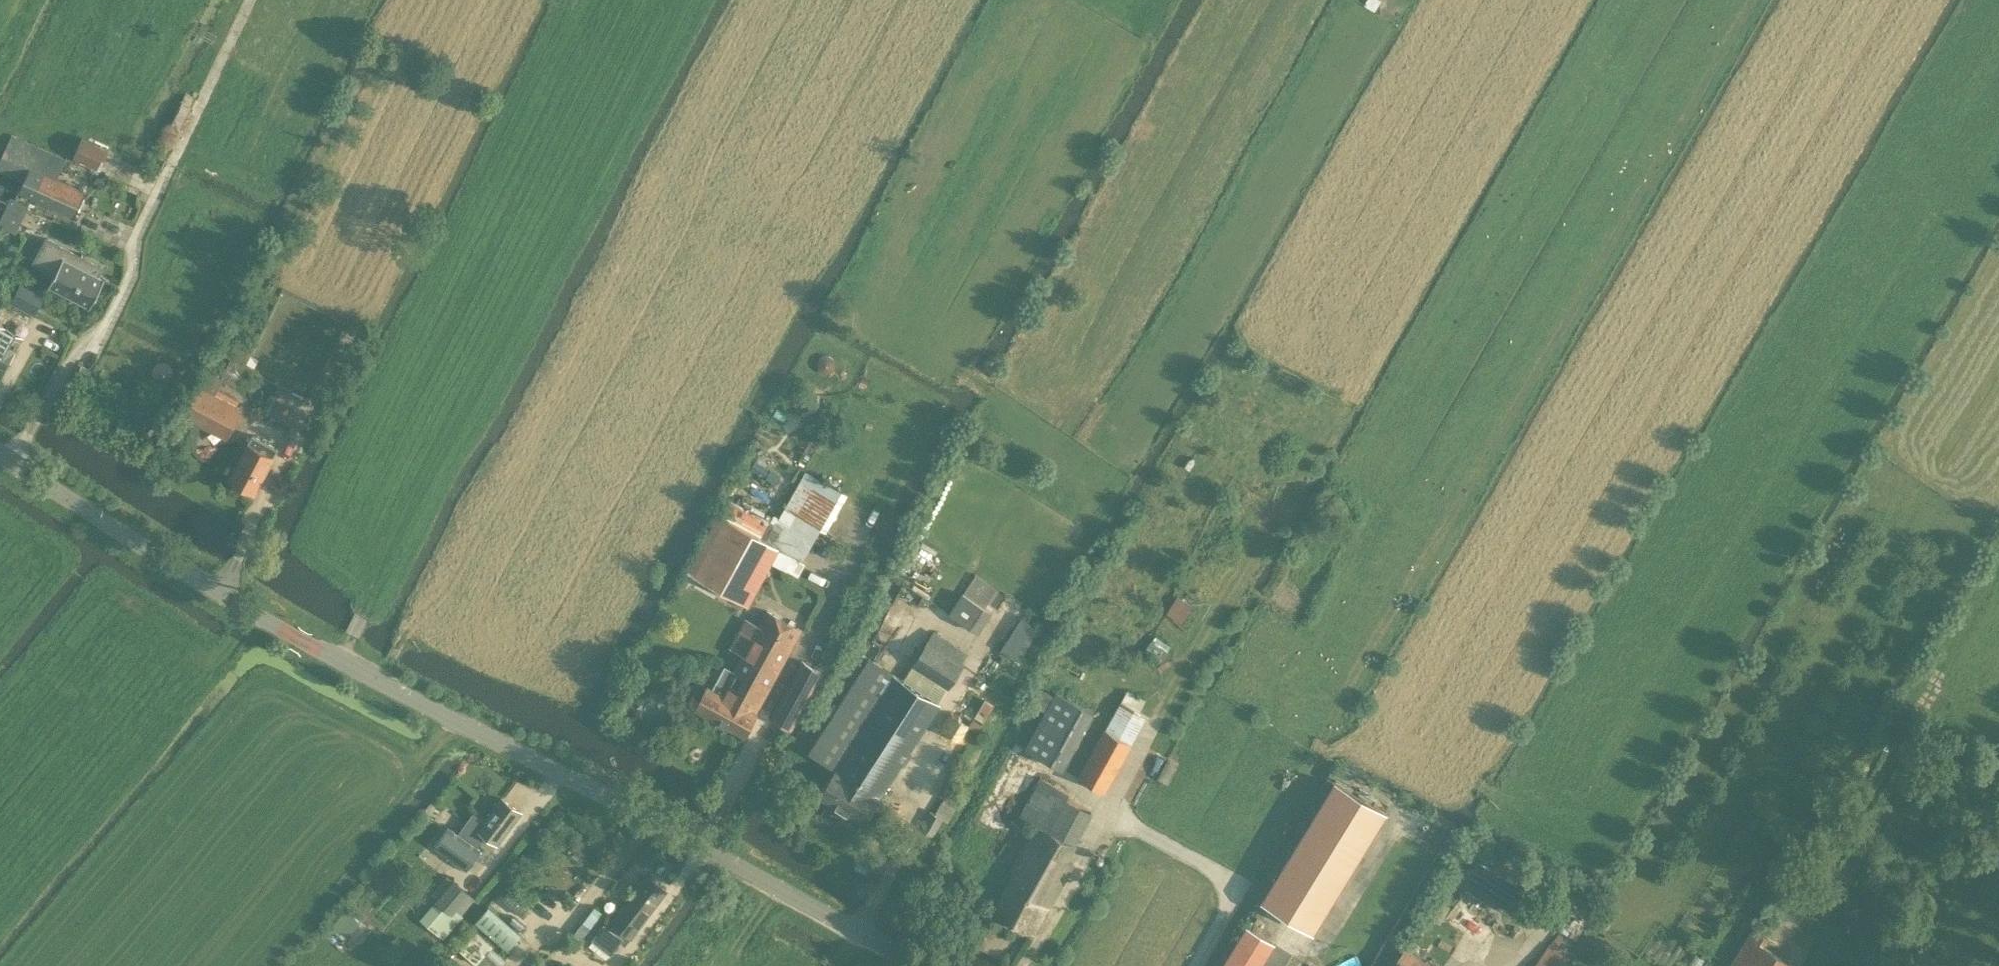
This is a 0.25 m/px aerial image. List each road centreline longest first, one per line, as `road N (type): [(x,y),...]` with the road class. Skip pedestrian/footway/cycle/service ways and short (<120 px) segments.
road 1 (unclassified): [(924,965),(272,627),(0,452)]
road 2 (track): [(16,461),(107,306),(253,0)]

